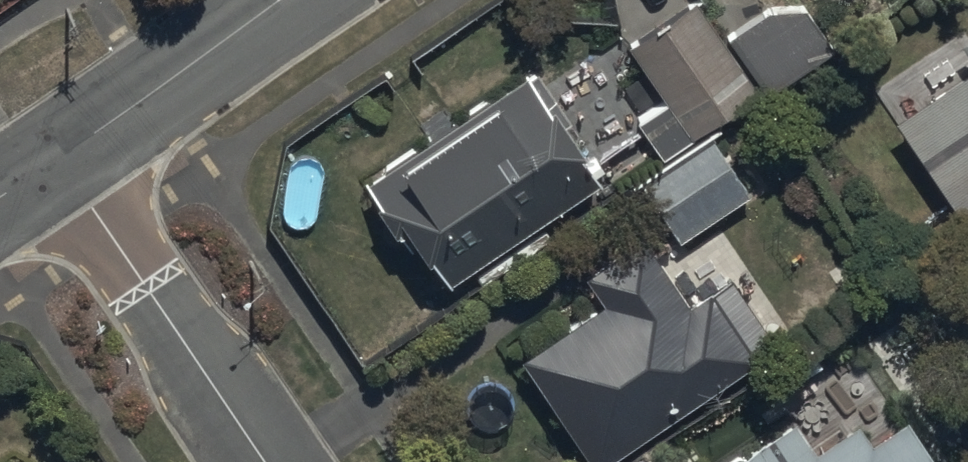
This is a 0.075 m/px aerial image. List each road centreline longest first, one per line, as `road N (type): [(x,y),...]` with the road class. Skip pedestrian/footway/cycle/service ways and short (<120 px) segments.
road 1 (residential): [(61,162),(263,461)]
road 2 (residential): [(61,162),(288,0)]

